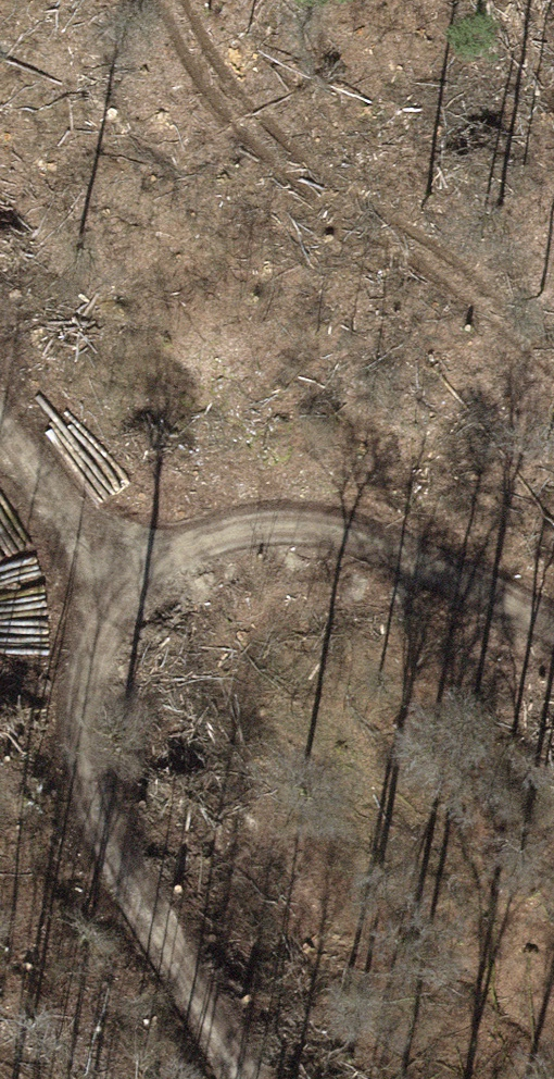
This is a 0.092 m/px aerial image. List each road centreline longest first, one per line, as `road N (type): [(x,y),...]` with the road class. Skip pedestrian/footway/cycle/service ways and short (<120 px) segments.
road 1 (track): [(238,1078),(86,823),(78,676),(138,567),(220,533),(326,526),(433,560),(553,641)]
road 2 (track): [(0,420),(127,586)]

